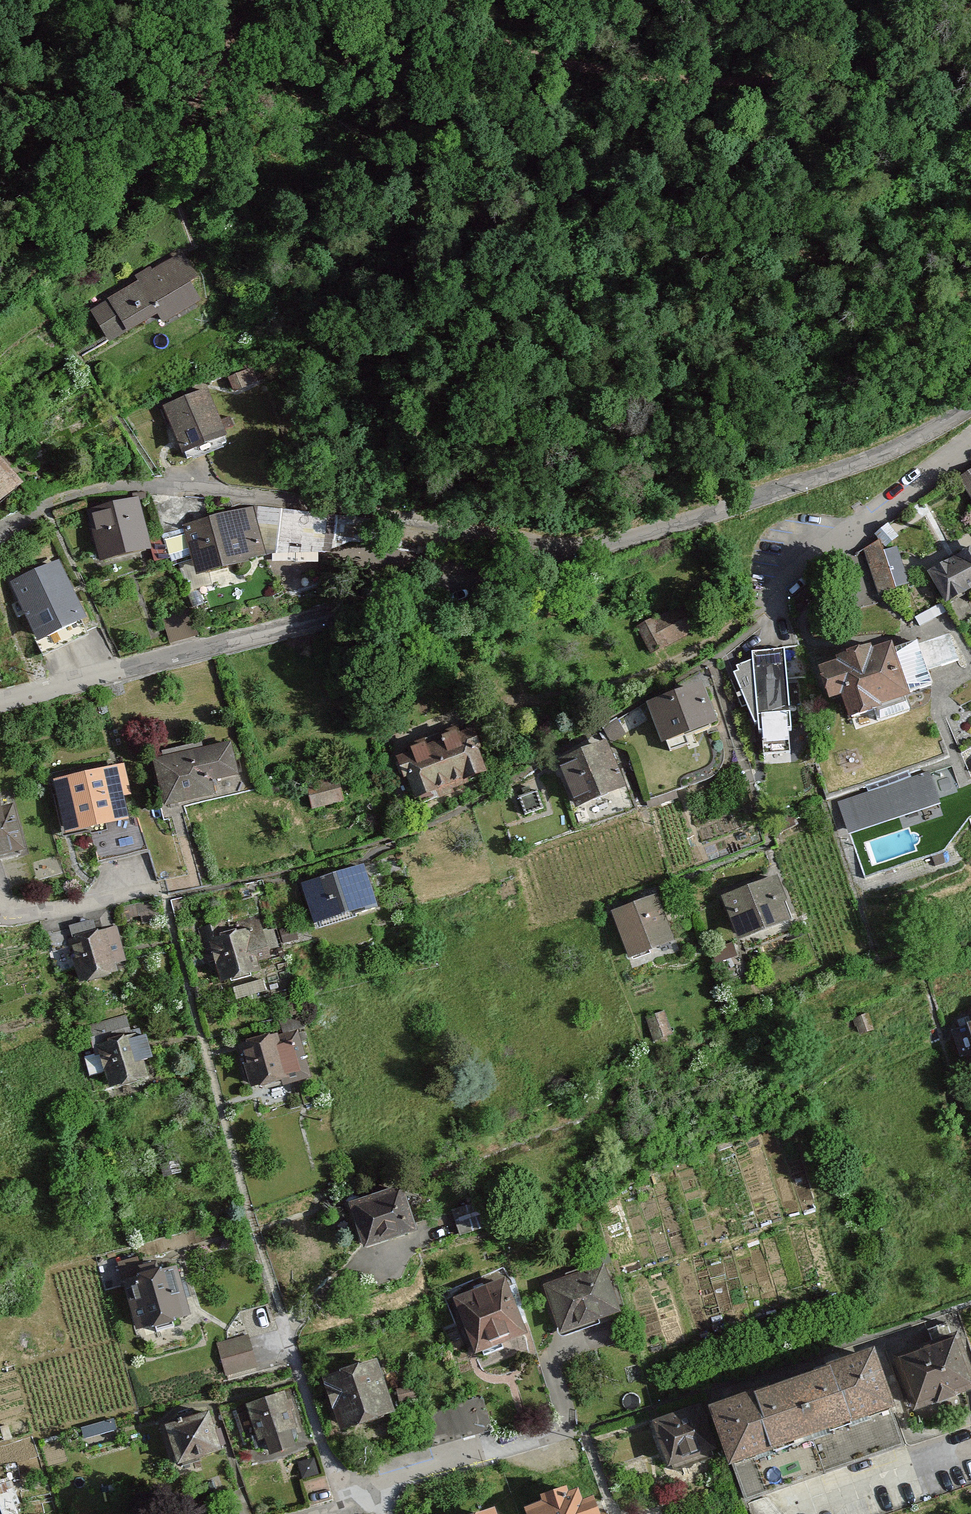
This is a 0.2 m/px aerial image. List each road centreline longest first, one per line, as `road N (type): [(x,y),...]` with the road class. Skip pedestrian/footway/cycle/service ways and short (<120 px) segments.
road 1 (track): [(397,0),(470,48),(642,95),(798,90),(938,22),(950,0)]
road 2 (residential): [(0,703),(331,622),(535,558)]
road 3 (residential): [(535,558),(305,497),(88,488),(0,532)]
road 4 (residential): [(535,558),(772,492),(908,440),(970,402)]
road 5 (track): [(0,307),(162,171),(224,82),(265,0)]
road 6 (residential): [(970,442),(777,599)]
road 7 (residential): [(970,1445),(789,1506)]
road 8 (residential): [(0,896),(47,910),(160,885)]

